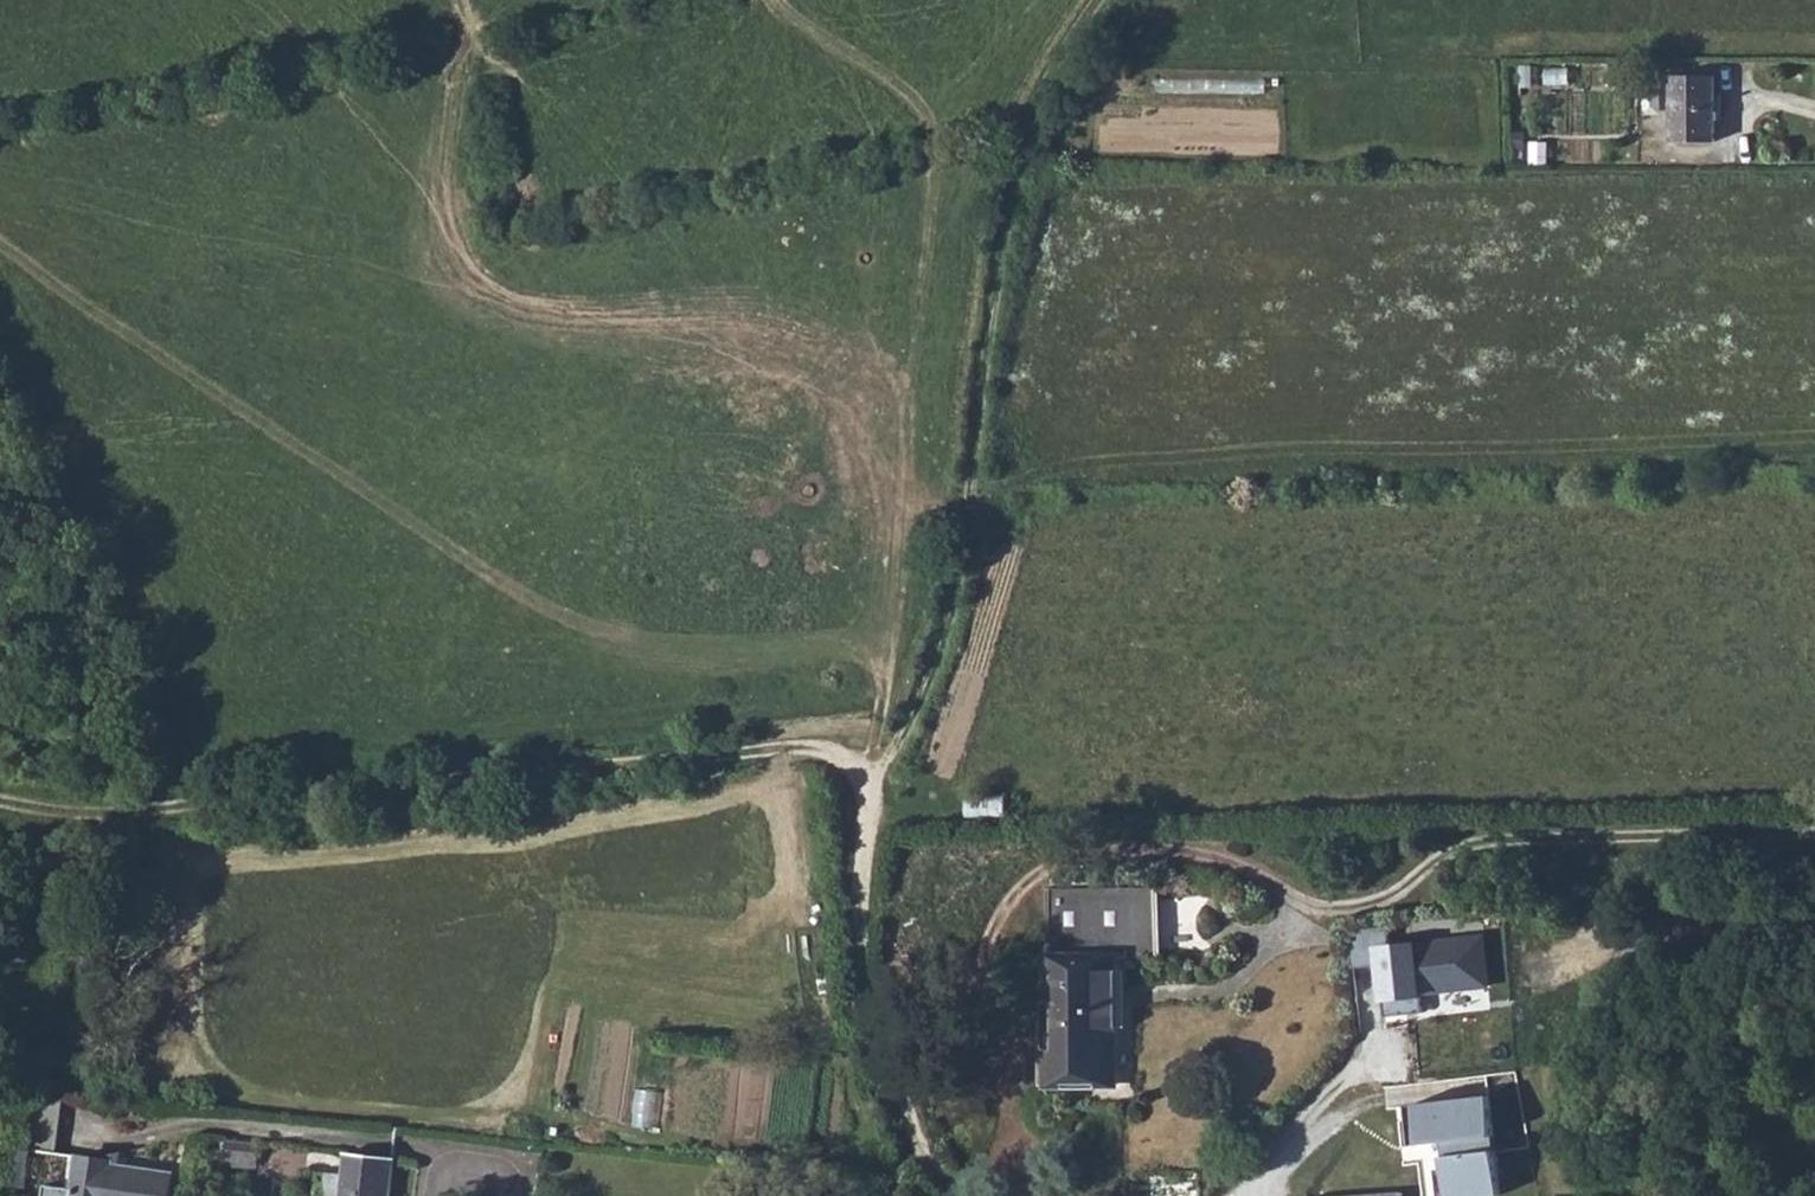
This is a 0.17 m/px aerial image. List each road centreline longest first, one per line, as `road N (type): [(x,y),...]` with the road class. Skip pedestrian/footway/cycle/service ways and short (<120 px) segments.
road 1 (track): [(926,1156),(860,971),(852,870),(892,748),(933,671),(959,559),(1002,218),(1022,148),(1100,0)]
road 2 (track): [(0,802),(139,816),(817,753),(880,784)]
road 3 (track): [(1814,837),(1490,837)]

